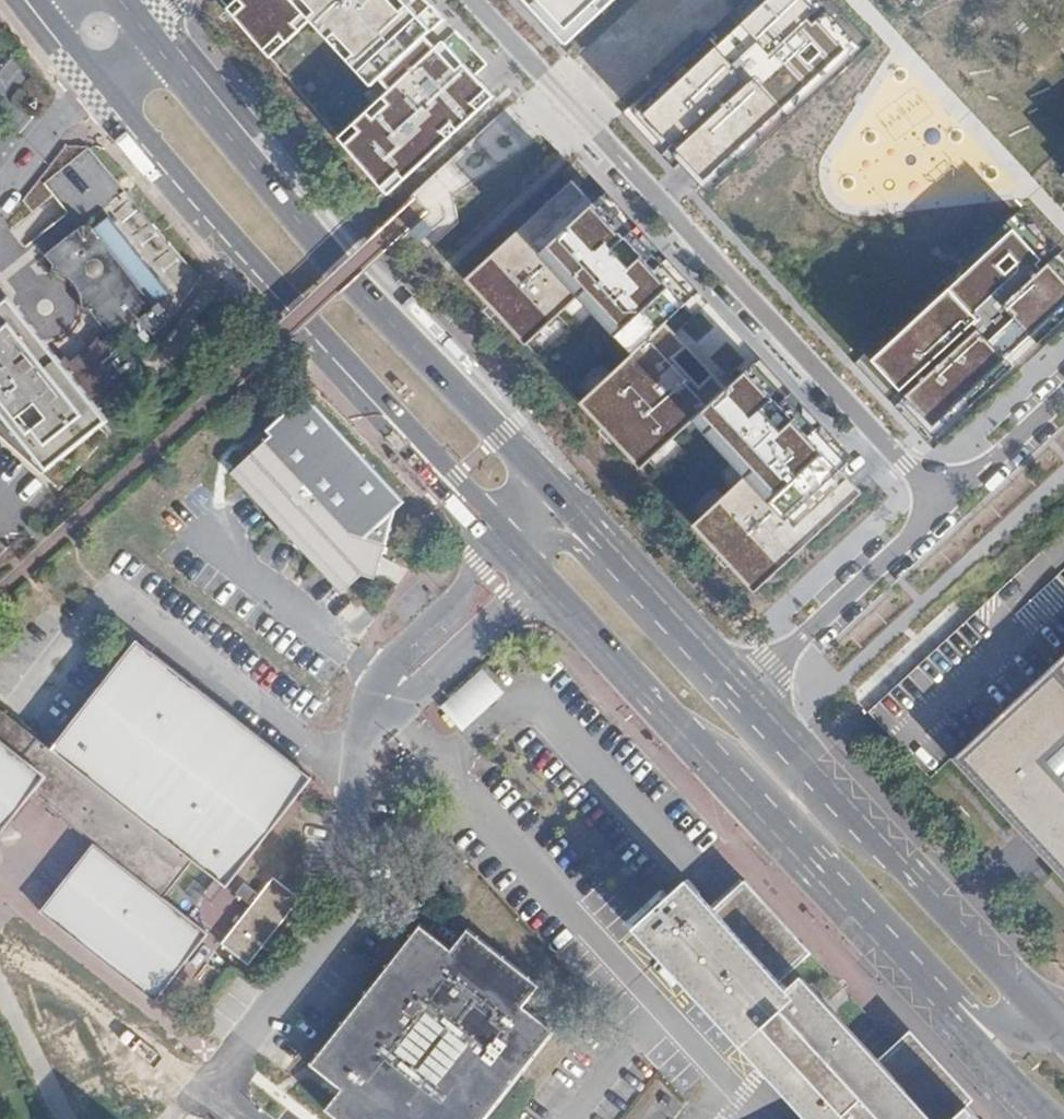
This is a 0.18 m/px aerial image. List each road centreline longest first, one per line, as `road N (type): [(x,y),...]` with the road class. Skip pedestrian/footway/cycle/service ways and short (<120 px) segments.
road 1 (secondary): [(93,85),(227,251),(931,1001)]
road 2 (secondary): [(747,689),(327,246),(154,32)]
road 3 (residential): [(473,0),(944,504)]
road 4 (secondary): [(1063,1033),(747,689)]
road 5 (residential): [(747,689),(944,504)]
road 6 (secondary): [(931,1001),(1052,1118)]
road 7 (residential): [(944,504),(1063,393)]
road 8 (residential): [(931,1001),(1025,1045),(1050,1044),(1063,1033)]

